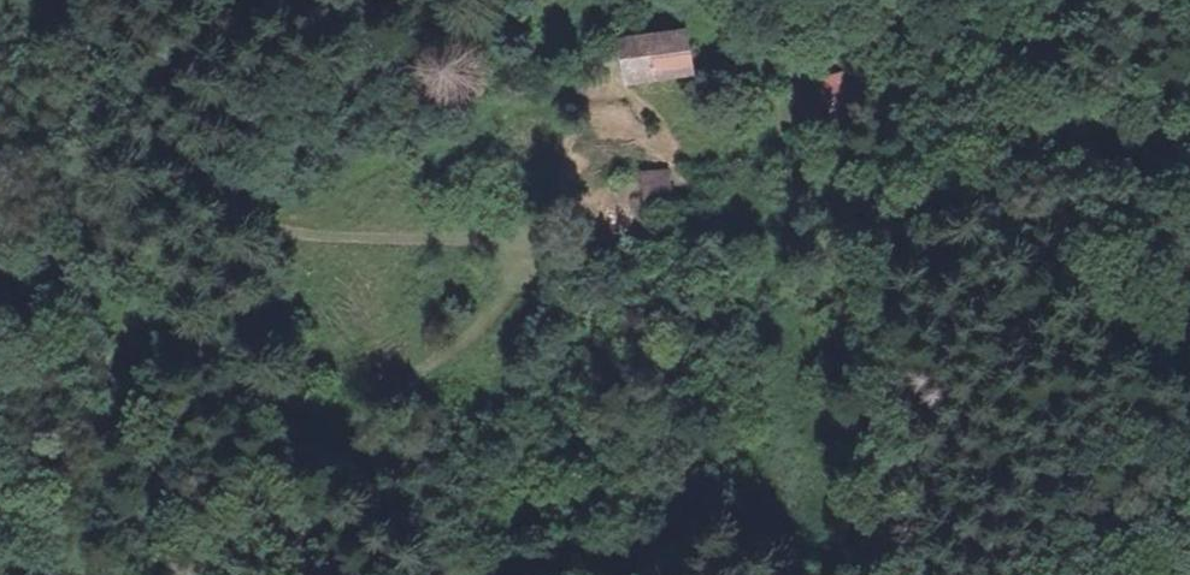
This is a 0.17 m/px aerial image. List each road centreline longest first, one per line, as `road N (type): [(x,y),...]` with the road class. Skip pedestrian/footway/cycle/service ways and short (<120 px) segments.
road 1 (track): [(269,220),(511,254),(521,279),(510,300),(408,402),(356,452),(329,465),(76,490),(0,522)]
road 2 (track): [(1189,88),(1013,122),(857,227)]
road 3 (track): [(857,227),(881,574)]
road 4 (track): [(546,92),(493,129),(390,162),(269,220)]
road 5 (track): [(269,220),(159,108),(70,0)]

